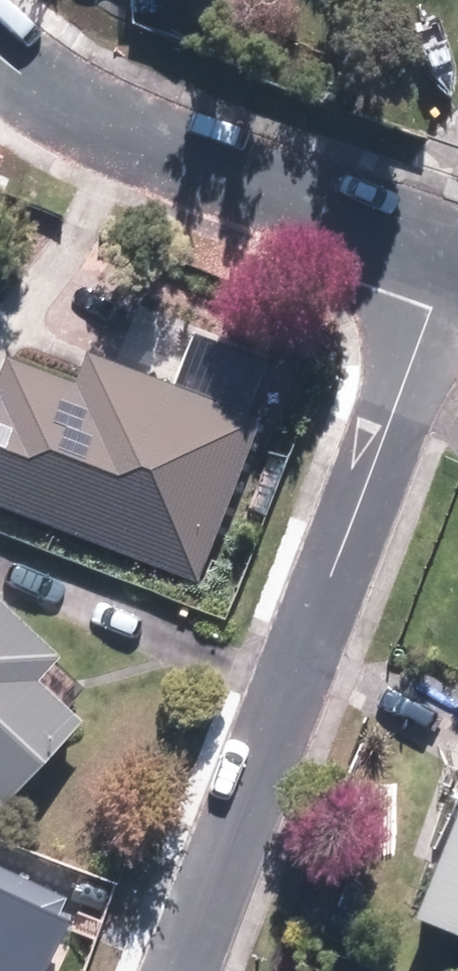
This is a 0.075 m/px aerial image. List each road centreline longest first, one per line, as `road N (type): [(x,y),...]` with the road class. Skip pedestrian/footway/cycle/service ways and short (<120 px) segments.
road 1 (residential): [(183,970),(457,262)]
road 2 (residential): [(457,258),(128,139),(64,107),(0,61)]

